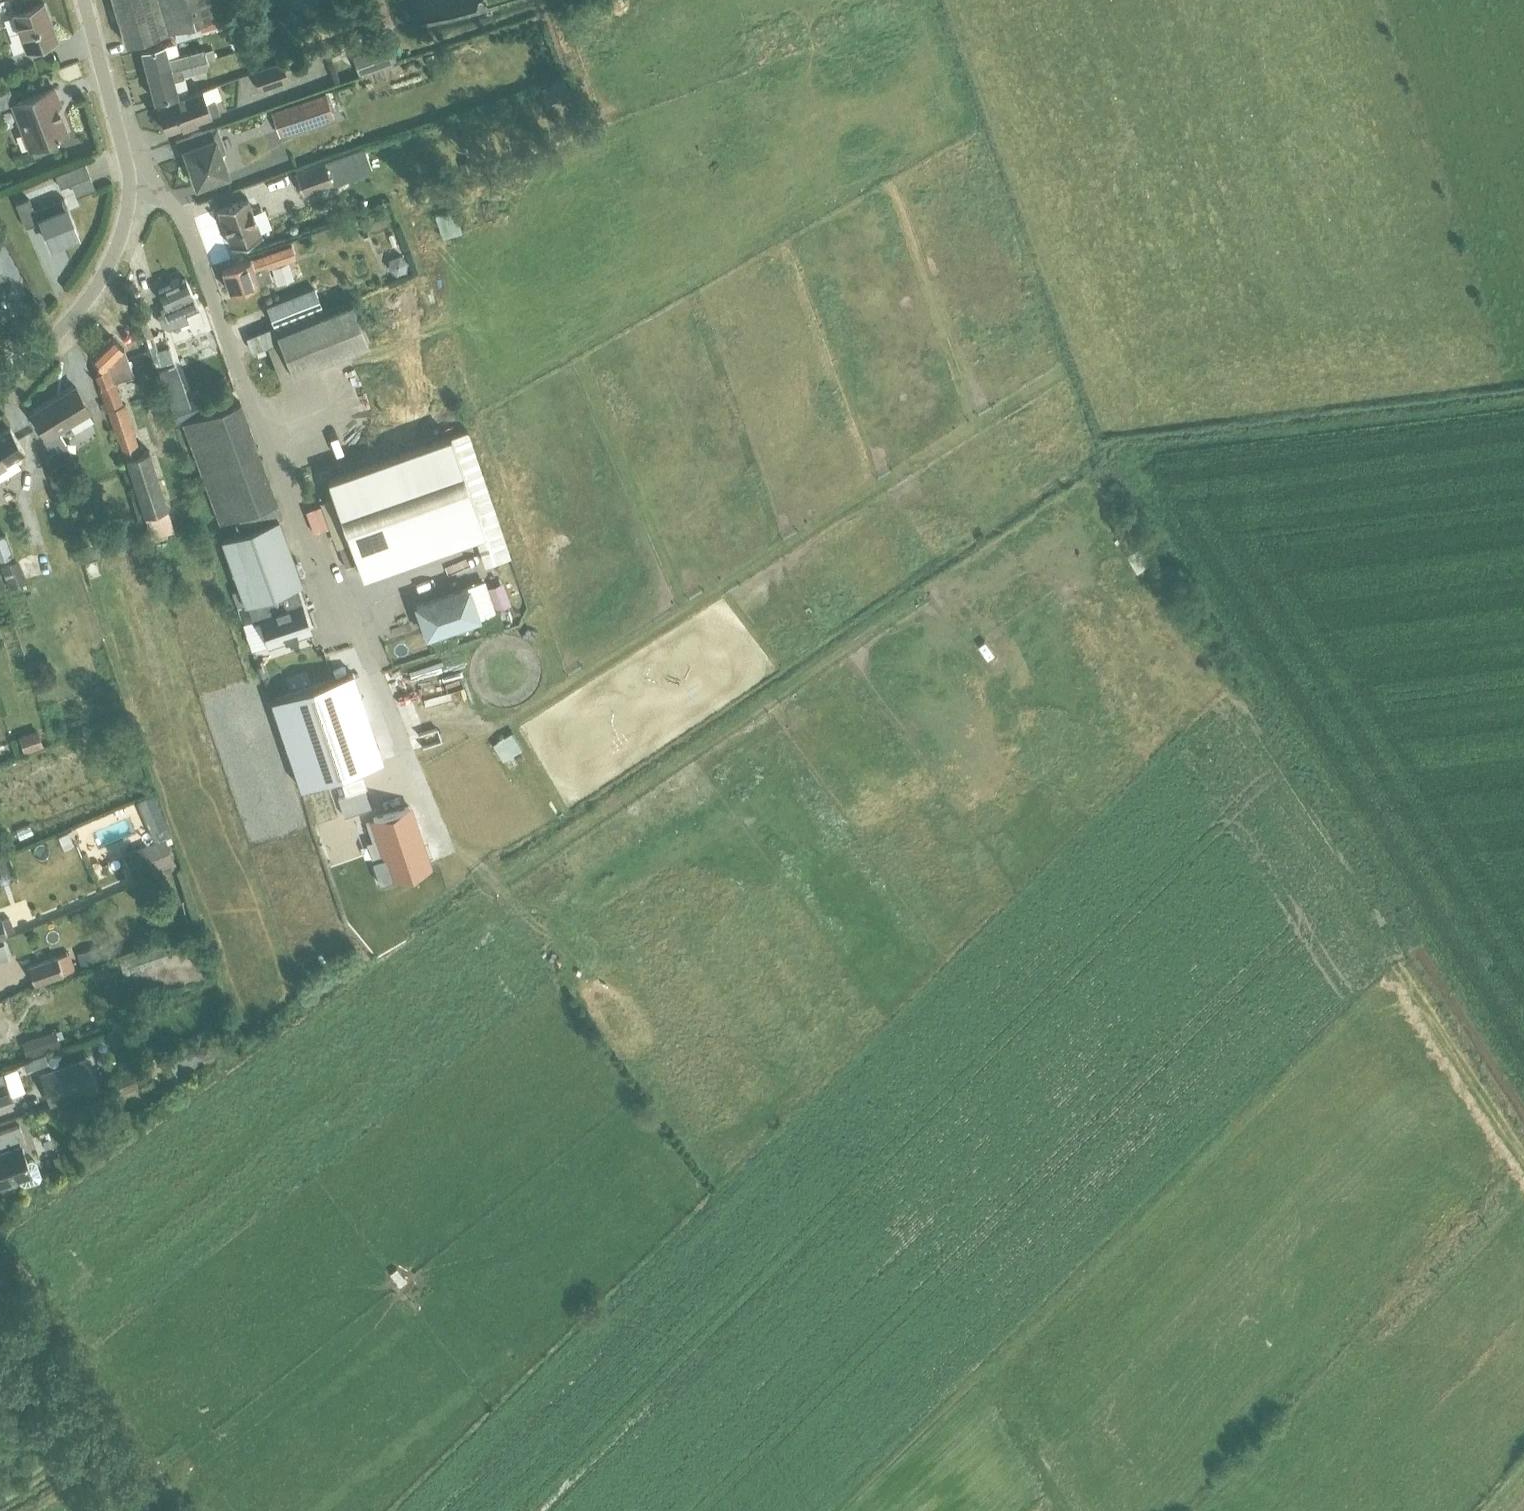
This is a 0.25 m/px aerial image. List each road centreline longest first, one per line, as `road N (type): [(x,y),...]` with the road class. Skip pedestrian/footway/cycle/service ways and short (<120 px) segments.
road 1 (residential): [(131,181),(162,189),(187,221),(441,847)]
road 2 (track): [(0,1297),(134,1510)]
road 3 (residential): [(0,381),(70,321),(99,280),(117,246),(131,181)]
road 4 (residential): [(131,181),(85,0)]

